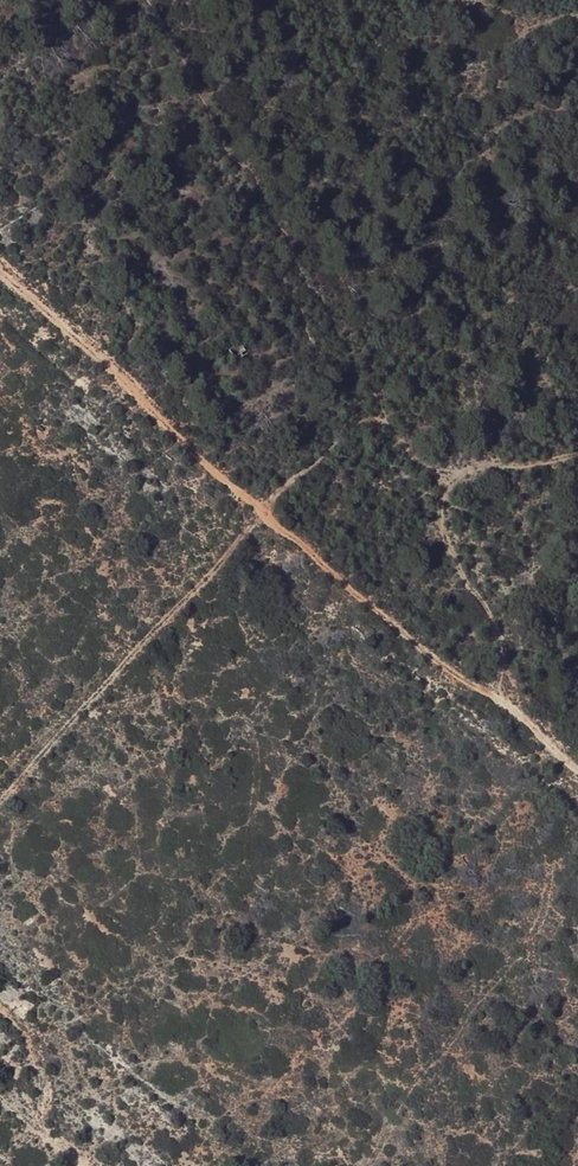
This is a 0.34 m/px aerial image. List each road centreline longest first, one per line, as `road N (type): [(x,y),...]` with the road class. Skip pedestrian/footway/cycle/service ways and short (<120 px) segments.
road 1 (track): [(0,264),(263,507),(577,767)]
road 2 (track): [(449,487),(396,425),(345,429),(0,796)]
road 3 (track): [(507,703),(498,628),(459,565),(444,521),(449,487),(471,462),(529,460),(577,446)]
road 4 (track): [(96,1165),(0,1092)]

